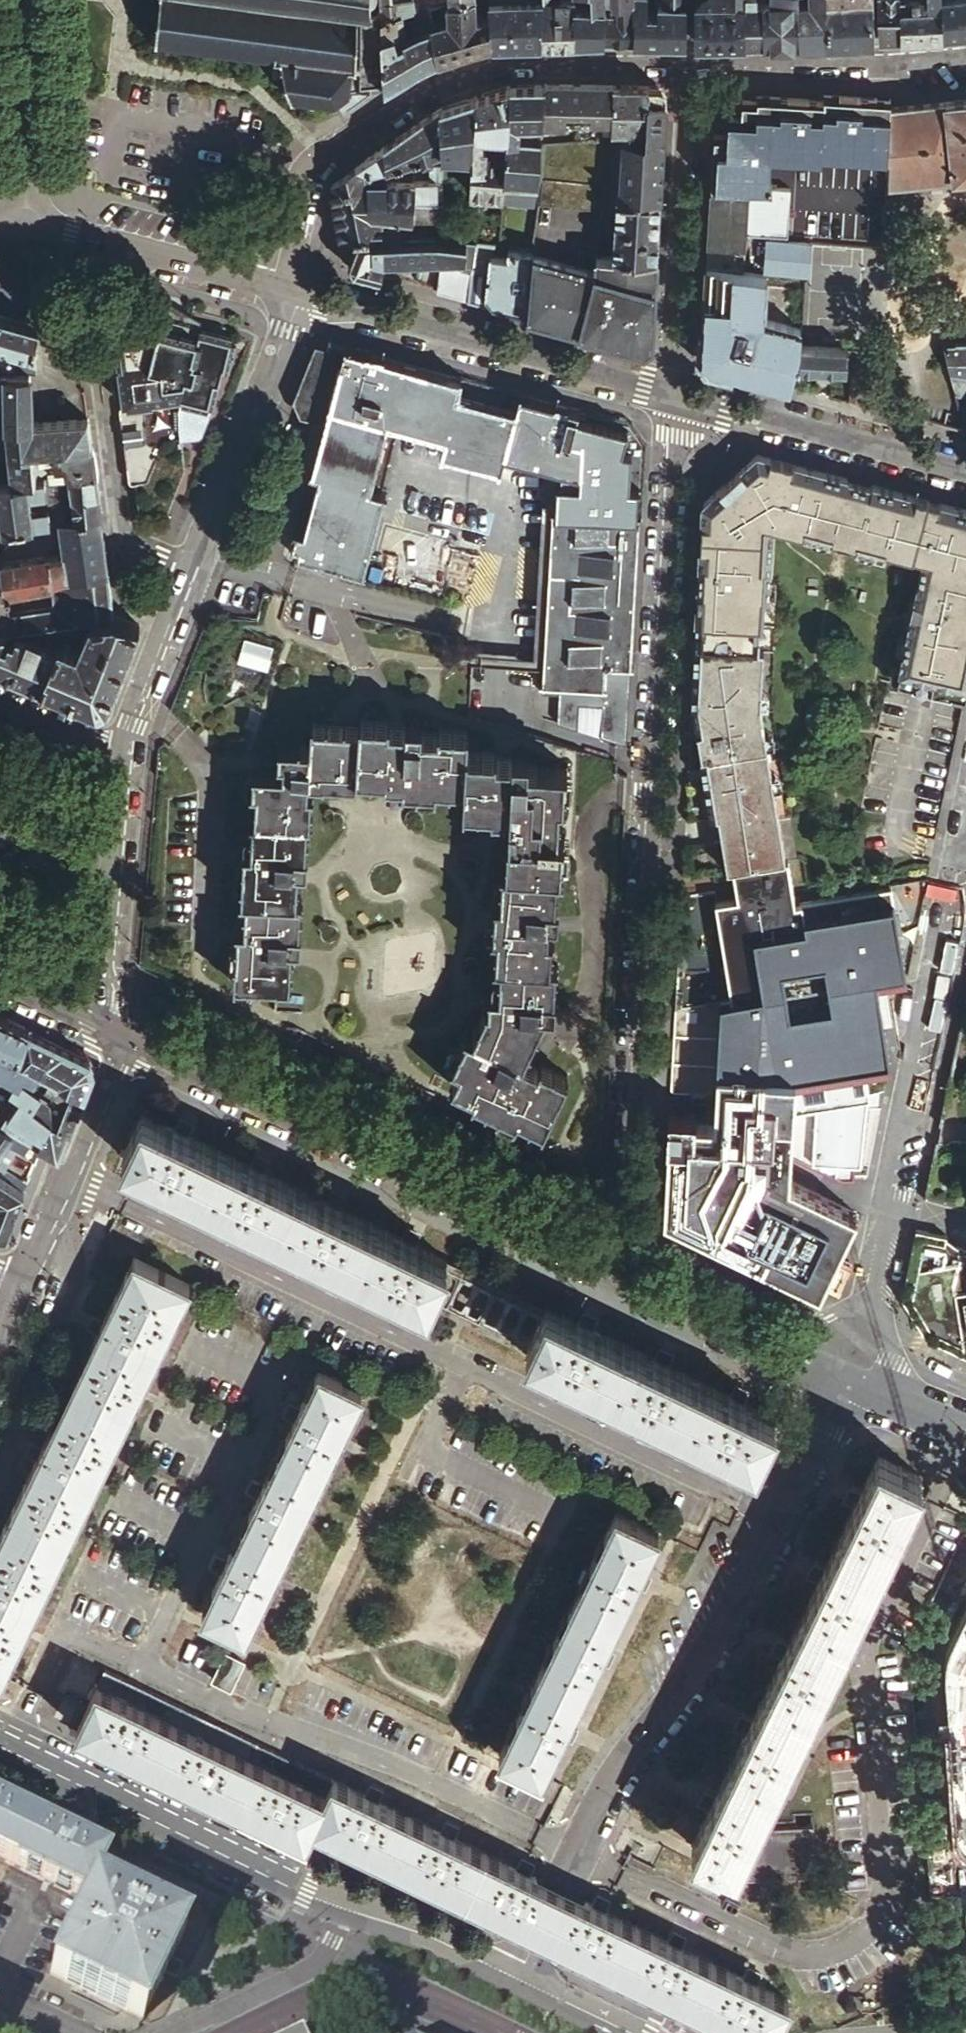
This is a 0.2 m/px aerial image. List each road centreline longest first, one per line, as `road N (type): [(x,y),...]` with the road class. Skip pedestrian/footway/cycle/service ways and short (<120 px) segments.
road 1 (residential): [(622,1275),(674,397)]
road 2 (residential): [(517,1977),(603,1789),(697,1668),(856,1387)]
road 3 (residential): [(321,157),(429,87),(494,66),(965,55)]
road 4 (unclassified): [(517,1977),(451,1943),(305,1893),(0,1745)]
road 5 (tertiary): [(622,1275),(121,1035)]
road 6 (residential): [(674,397),(300,297)]
road 7 (residential): [(965,471),(674,397)]
road 8 (residential): [(191,564),(300,297)]
road 9 (residential): [(124,755),(106,991),(121,1035)]
road 10 (residential): [(674,397),(688,120)]
road 11 (residential): [(121,1035),(19,1288)]
road 12 (tertiary): [(856,1387),(622,1275)]
road 13 (unclassified): [(268,287),(91,236),(28,231)]
road 14 (tertiary): [(28,231),(29,0)]
road 15 (residential): [(191,564),(126,534),(101,385)]
road 16 (residential): [(191,564),(124,755)]
road 17 (unclassified): [(268,287),(321,157)]
road 18 (residential): [(0,702),(124,755)]
road 19 (tertiary): [(121,1035),(0,977)]
road 20 (unclassified): [(633,2032),(517,1977)]

